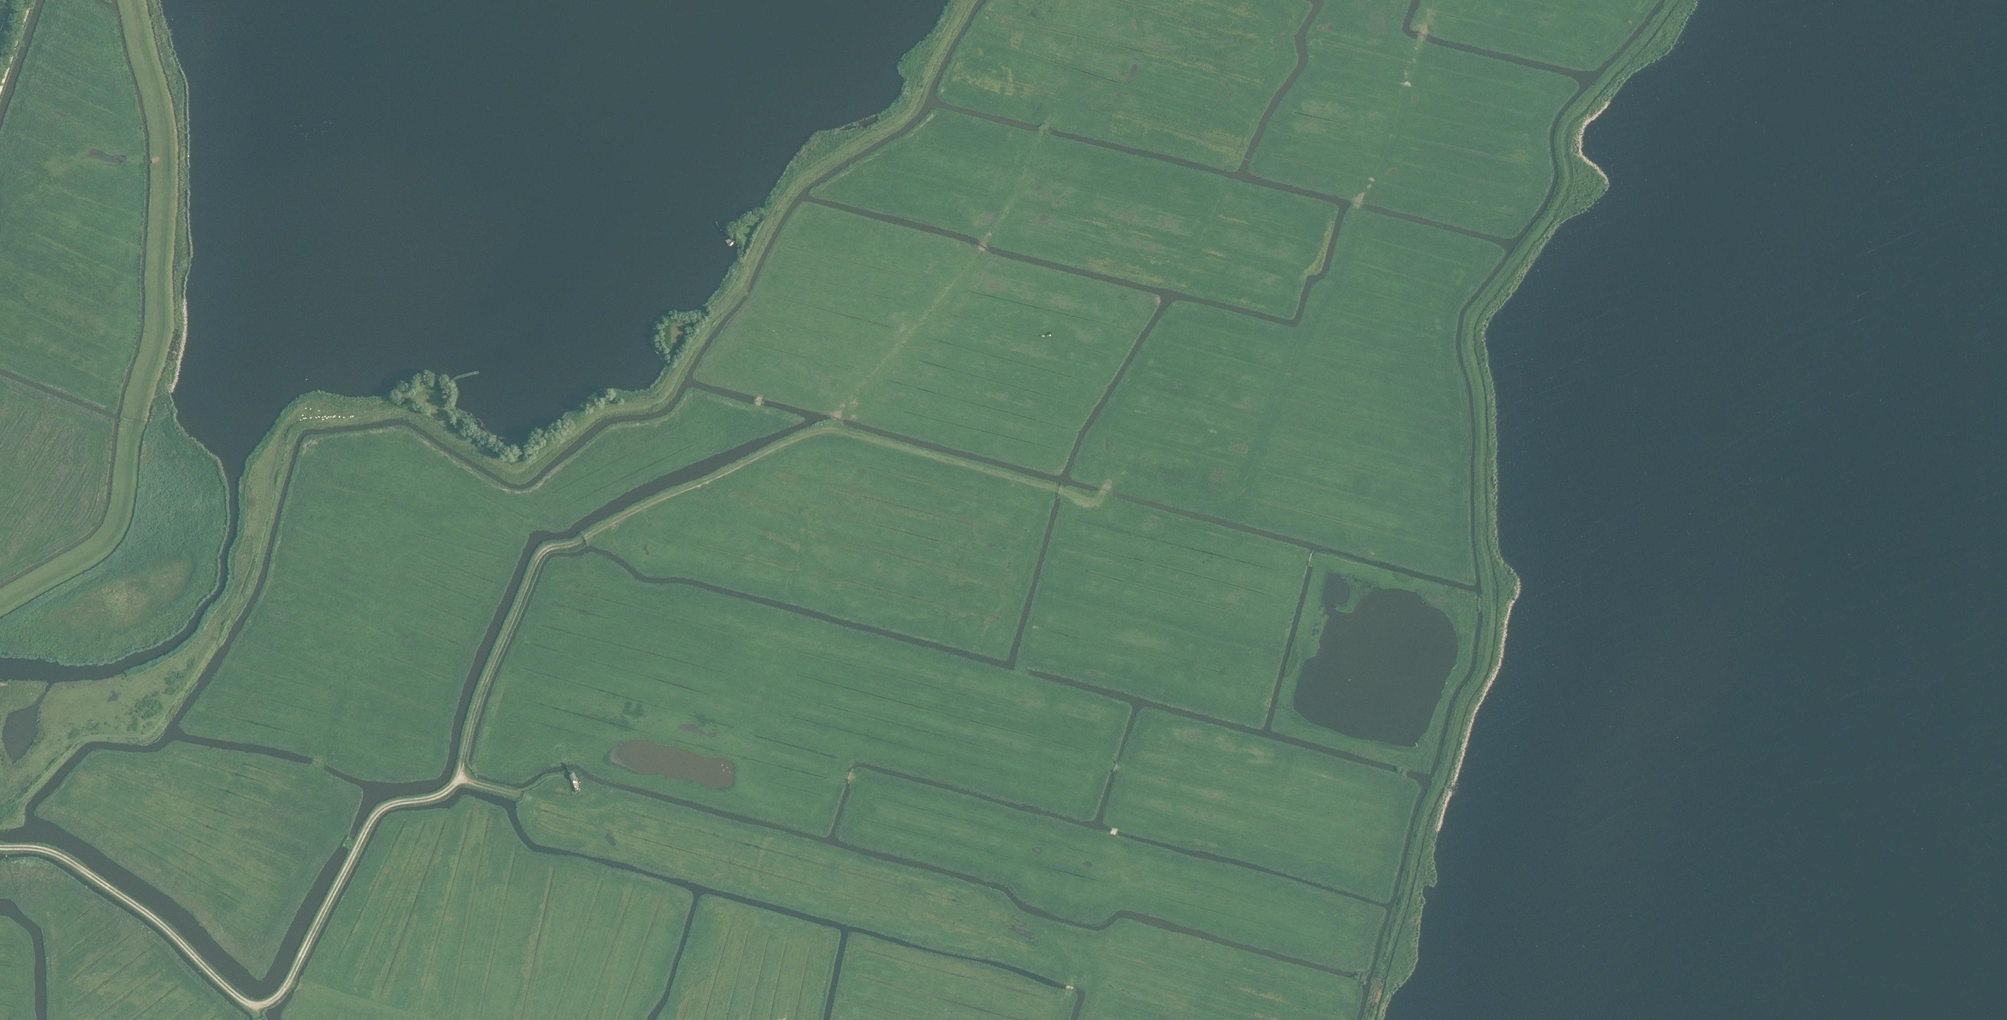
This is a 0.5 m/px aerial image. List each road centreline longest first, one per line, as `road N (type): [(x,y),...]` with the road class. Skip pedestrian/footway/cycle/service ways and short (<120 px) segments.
road 1 (track): [(1425,29),(1376,185),(1358,201),(1248,483),(1231,505),(1106,487),(1098,499),(829,429),(804,434),(542,552),(472,721),(458,780)]
road 2 (track): [(1045,121),(980,253),(829,429)]
road 3 (track): [(458,780),(433,798),(380,810),(282,992),(256,1007)]
road 4 (track): [(256,1007),(154,918),(54,853),(0,847)]

